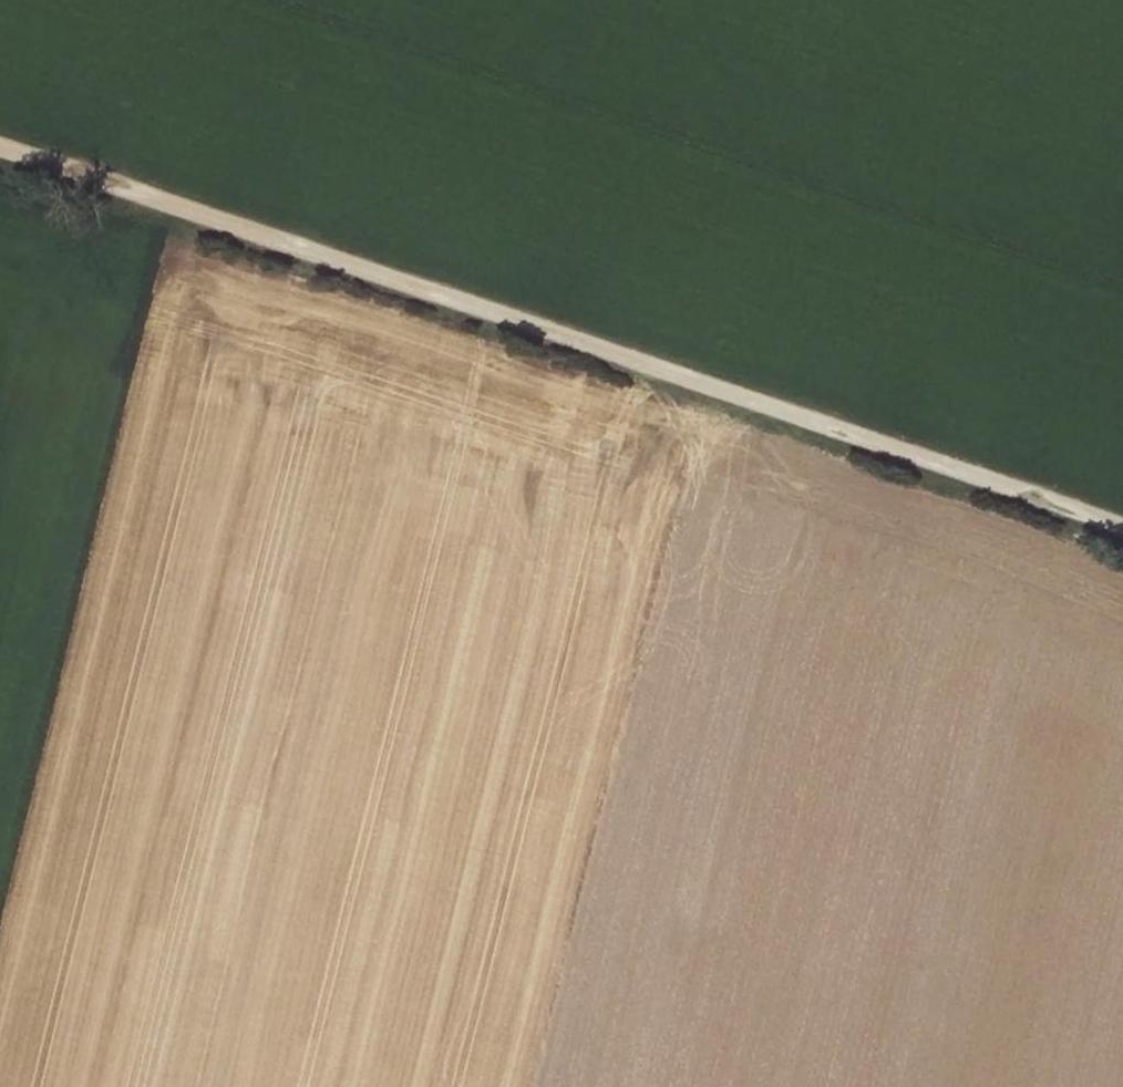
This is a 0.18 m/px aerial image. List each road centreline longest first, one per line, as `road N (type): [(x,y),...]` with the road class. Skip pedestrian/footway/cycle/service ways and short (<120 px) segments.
road 1 (track): [(1122,532),(0,156)]

